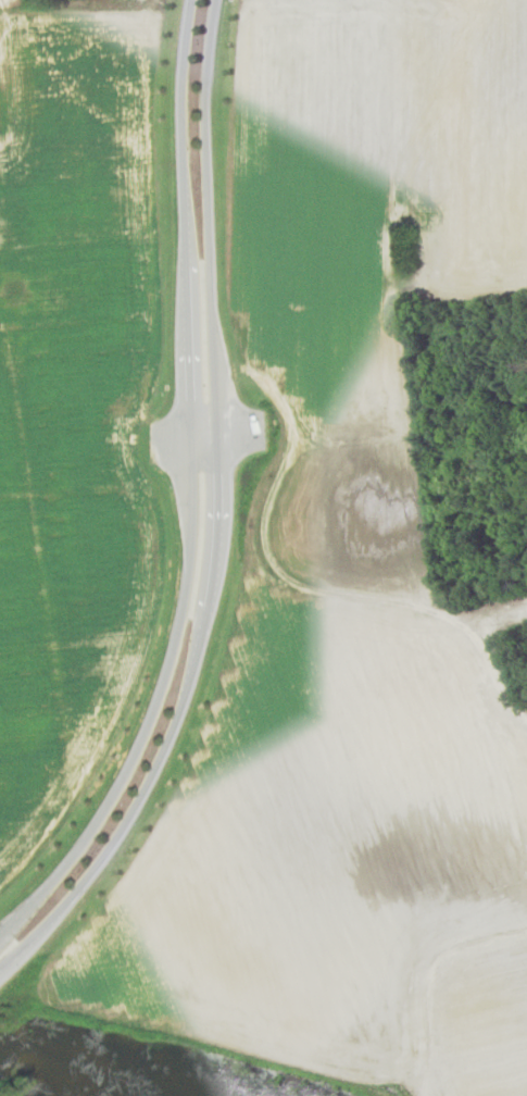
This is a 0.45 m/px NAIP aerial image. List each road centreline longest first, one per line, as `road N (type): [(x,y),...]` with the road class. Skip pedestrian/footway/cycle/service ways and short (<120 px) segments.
road 1 (secondary): [(0,970),(67,901),(142,798),(178,722),(205,630),(218,539),(204,87),(213,0)]
road 2 (secondary): [(190,0),(181,96),(195,533),(188,603),(135,765),(70,864),(0,937)]
road 3 (track): [(242,671),(138,860),(13,995),(174,1031),(372,1095)]
road 4 (track): [(242,671),(526,596)]

